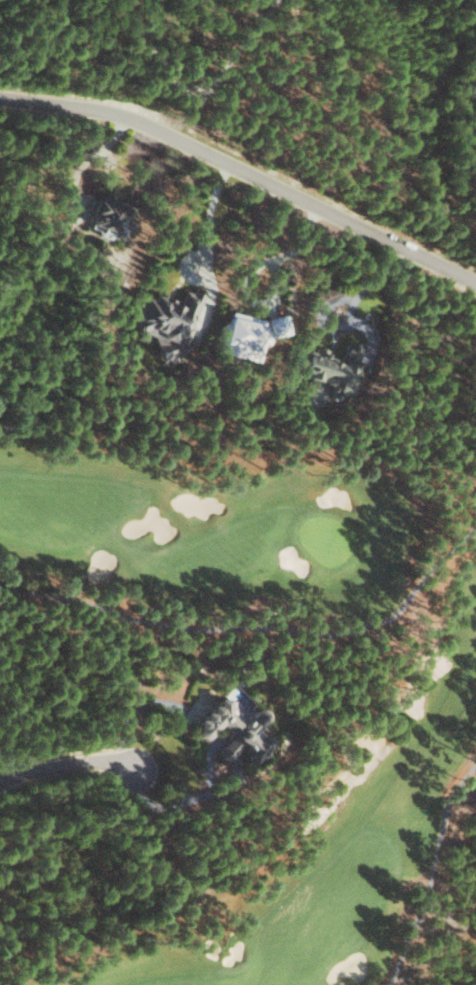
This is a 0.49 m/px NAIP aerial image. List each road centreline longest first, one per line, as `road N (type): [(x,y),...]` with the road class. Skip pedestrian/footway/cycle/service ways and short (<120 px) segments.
road 1 (residential): [(475,283),(152,127),(0,98)]
road 2 (residential): [(0,781),(95,760),(139,771)]

